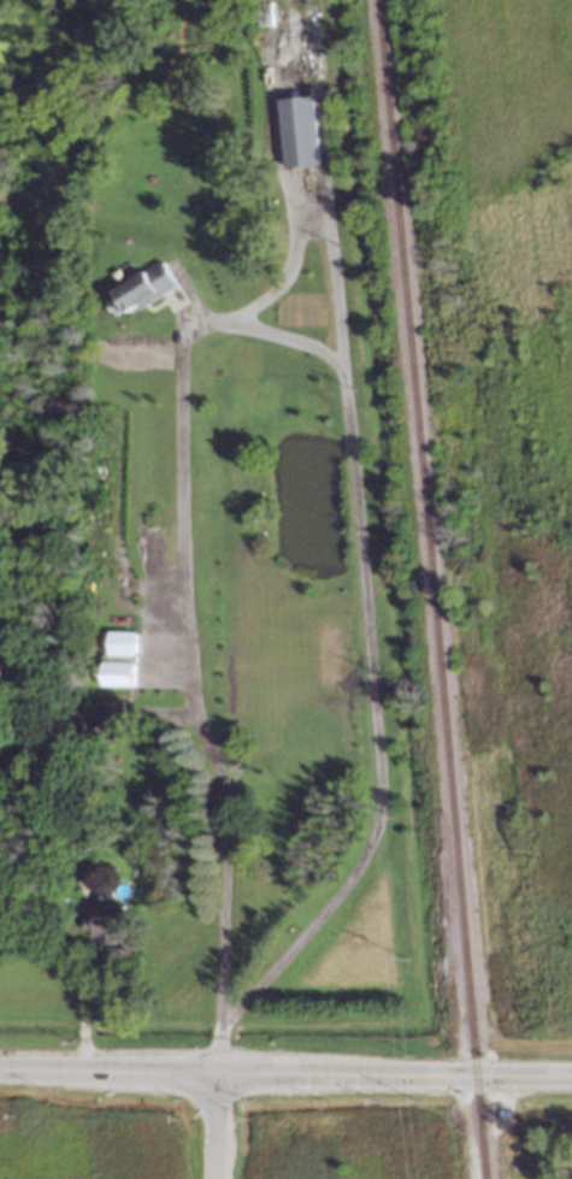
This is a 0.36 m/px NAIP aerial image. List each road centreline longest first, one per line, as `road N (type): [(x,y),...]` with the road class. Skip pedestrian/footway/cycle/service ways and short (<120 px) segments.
road 1 (tertiary): [(0,1070),(571,1082)]

